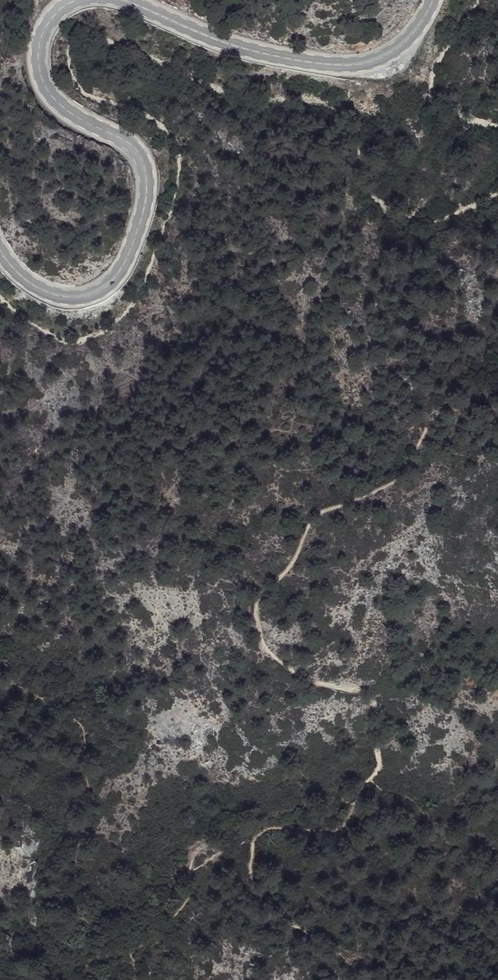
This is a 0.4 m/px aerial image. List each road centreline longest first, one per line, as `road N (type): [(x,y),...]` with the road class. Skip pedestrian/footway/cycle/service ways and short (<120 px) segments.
road 1 (secondary): [(80,0),(48,20),(36,44),(35,72),(48,98),(135,163),(141,187),(130,243),(96,286),(72,295),(22,271),(0,242)]
road 2 (secondary): [(435,0),(397,49),(334,65),(230,42),(125,0)]

